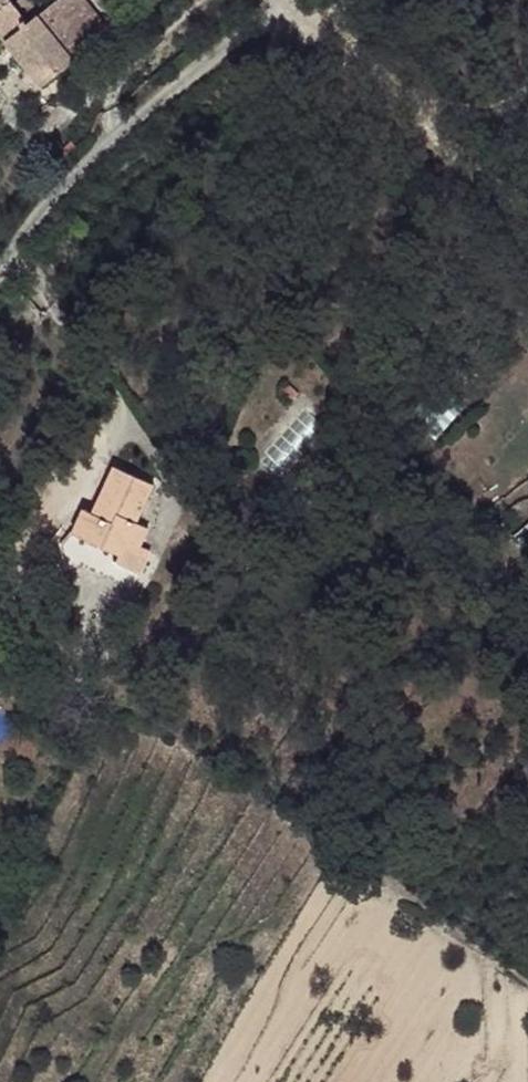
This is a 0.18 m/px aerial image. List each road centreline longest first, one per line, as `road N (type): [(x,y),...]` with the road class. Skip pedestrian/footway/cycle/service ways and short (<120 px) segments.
road 1 (unclassified): [(0,273),(55,190),(280,0)]

